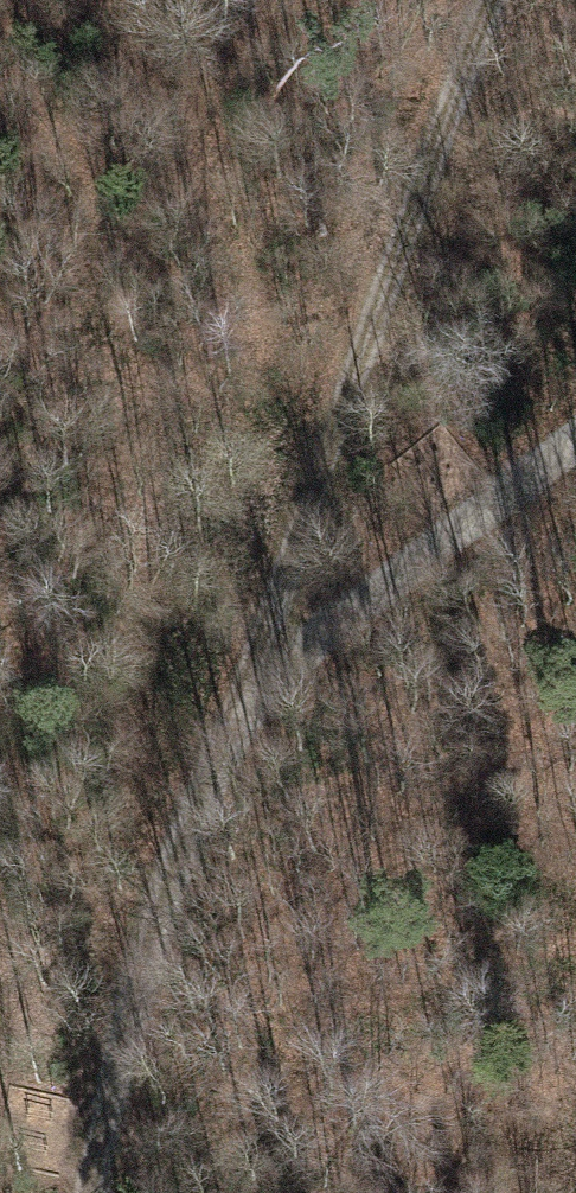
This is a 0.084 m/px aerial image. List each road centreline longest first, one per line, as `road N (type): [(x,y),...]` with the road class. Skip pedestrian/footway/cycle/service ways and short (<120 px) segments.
road 1 (track): [(237,704),(490,0)]
road 2 (track): [(96,1192),(237,704)]
road 3 (track): [(237,704),(575,442)]

